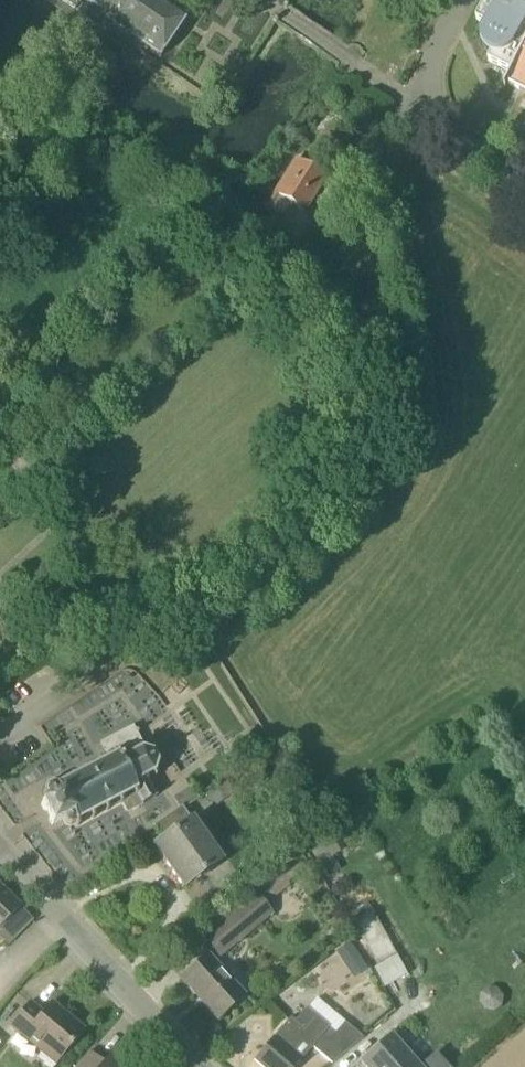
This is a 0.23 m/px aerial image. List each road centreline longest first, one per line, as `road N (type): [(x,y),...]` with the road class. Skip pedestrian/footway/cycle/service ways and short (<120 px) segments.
road 1 (track): [(0,623),(79,568),(178,557),(391,295),(377,196),(410,118)]
road 2 (tertiary): [(211,1066),(104,937),(0,830)]
road 3 (unclassified): [(414,110),(260,0)]
road 4 (unclassified): [(524,196),(437,137),(414,110)]
road 5 (unclassified): [(414,110),(466,0)]

